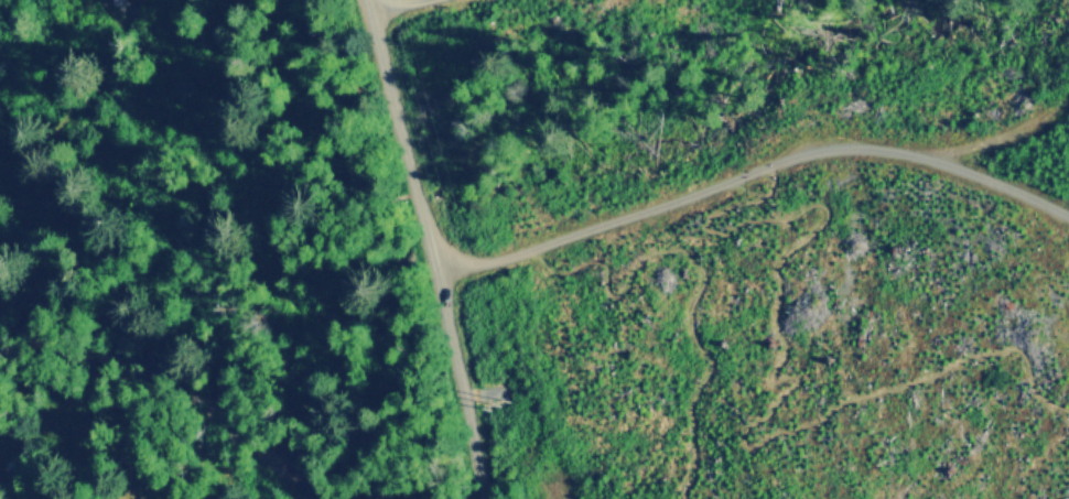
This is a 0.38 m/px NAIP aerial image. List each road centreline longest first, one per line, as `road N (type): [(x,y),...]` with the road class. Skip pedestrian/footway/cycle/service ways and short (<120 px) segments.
road 1 (track): [(1068,218),(913,154),(810,150),(530,252),(441,268)]
road 2 (residential): [(366,0),(441,268),(475,467),(488,498)]
road 3 (track): [(913,154),(997,139),(1068,98)]

